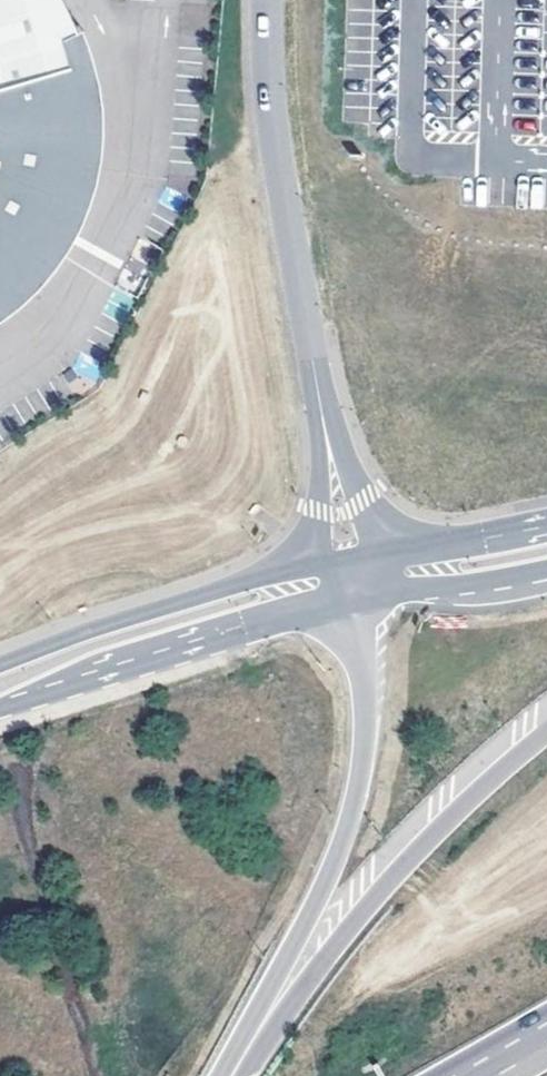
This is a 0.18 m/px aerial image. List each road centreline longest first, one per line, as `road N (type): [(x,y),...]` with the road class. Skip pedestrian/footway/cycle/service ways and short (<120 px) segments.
road 1 (residential): [(348,560),(269,111),(266,0)]
road 2 (primary): [(354,602),(364,729),(358,784),(273,1009)]
road 3 (motorway): [(546,720),(401,853),(273,1009)]
road 4 (secondary): [(0,710),(245,626),(354,602)]
road 5 (secondary): [(348,560),(282,571),(0,665)]
road 6 (secondary): [(546,525),(348,560)]
road 7 (secondary): [(354,602),(546,567)]

